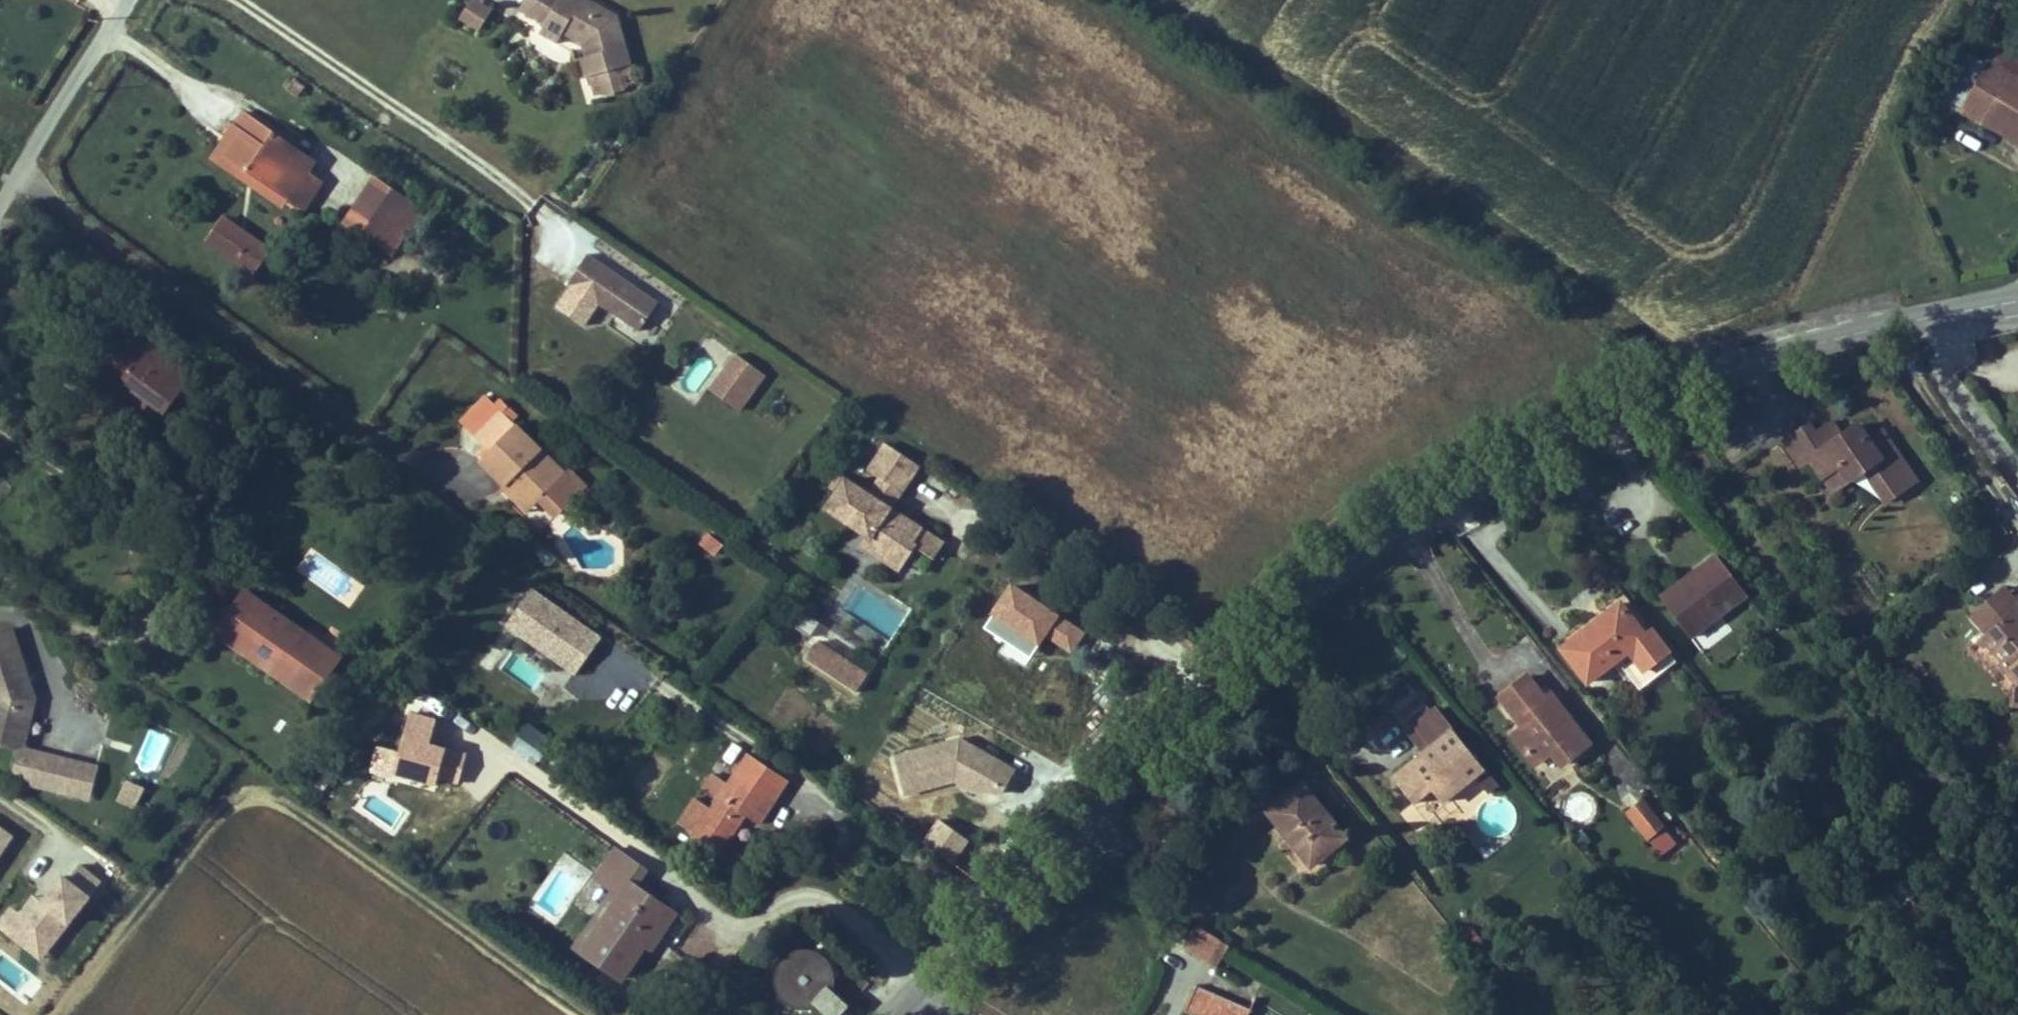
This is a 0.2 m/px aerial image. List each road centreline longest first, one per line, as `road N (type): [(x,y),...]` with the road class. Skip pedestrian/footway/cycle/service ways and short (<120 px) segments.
road 1 (secondary): [(911,996),(1406,514),(1529,445),(1710,376),(2017,301)]
road 2 (track): [(1131,0),(1168,33),(1481,244),(1710,376)]
road 3 (unclassified): [(564,249),(502,181),(238,0)]
road 4 (unclassified): [(0,206),(125,0)]

